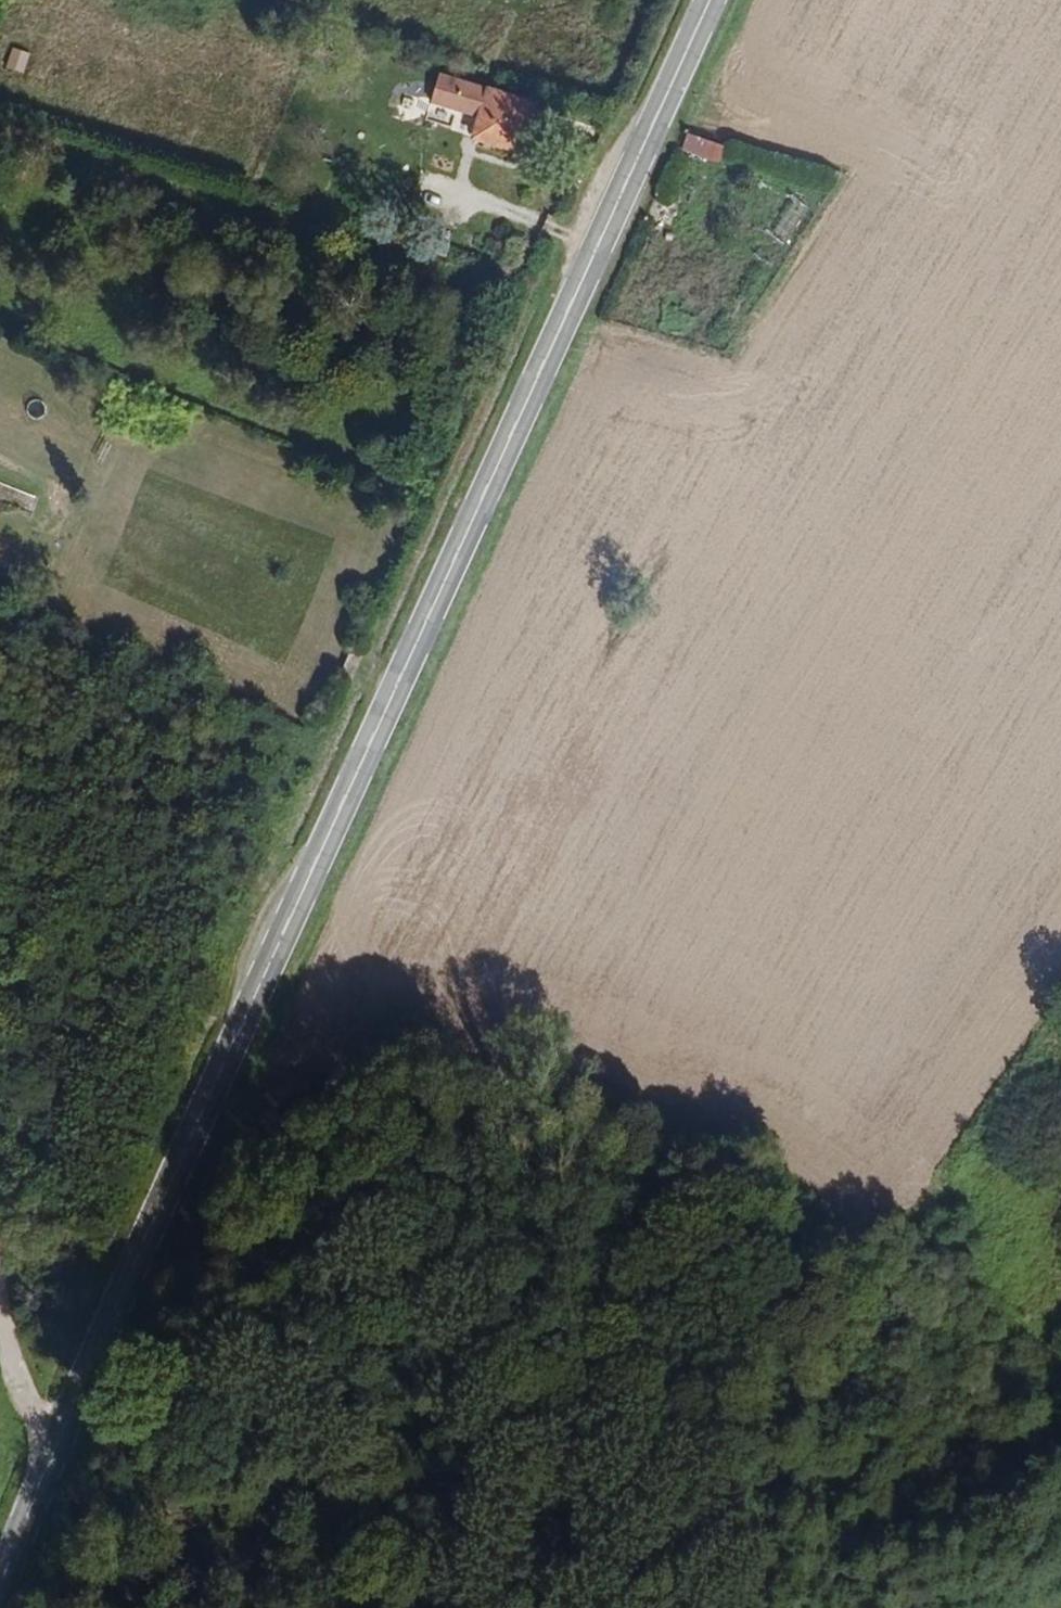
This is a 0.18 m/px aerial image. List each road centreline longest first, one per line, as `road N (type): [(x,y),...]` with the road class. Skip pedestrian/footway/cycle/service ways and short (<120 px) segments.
road 1 (secondary): [(76,1431),(235,1052),(713,0)]
road 2 (unclassified): [(0,1262),(27,1394),(76,1431)]
road 3 (secondary): [(6,1607),(76,1431)]

